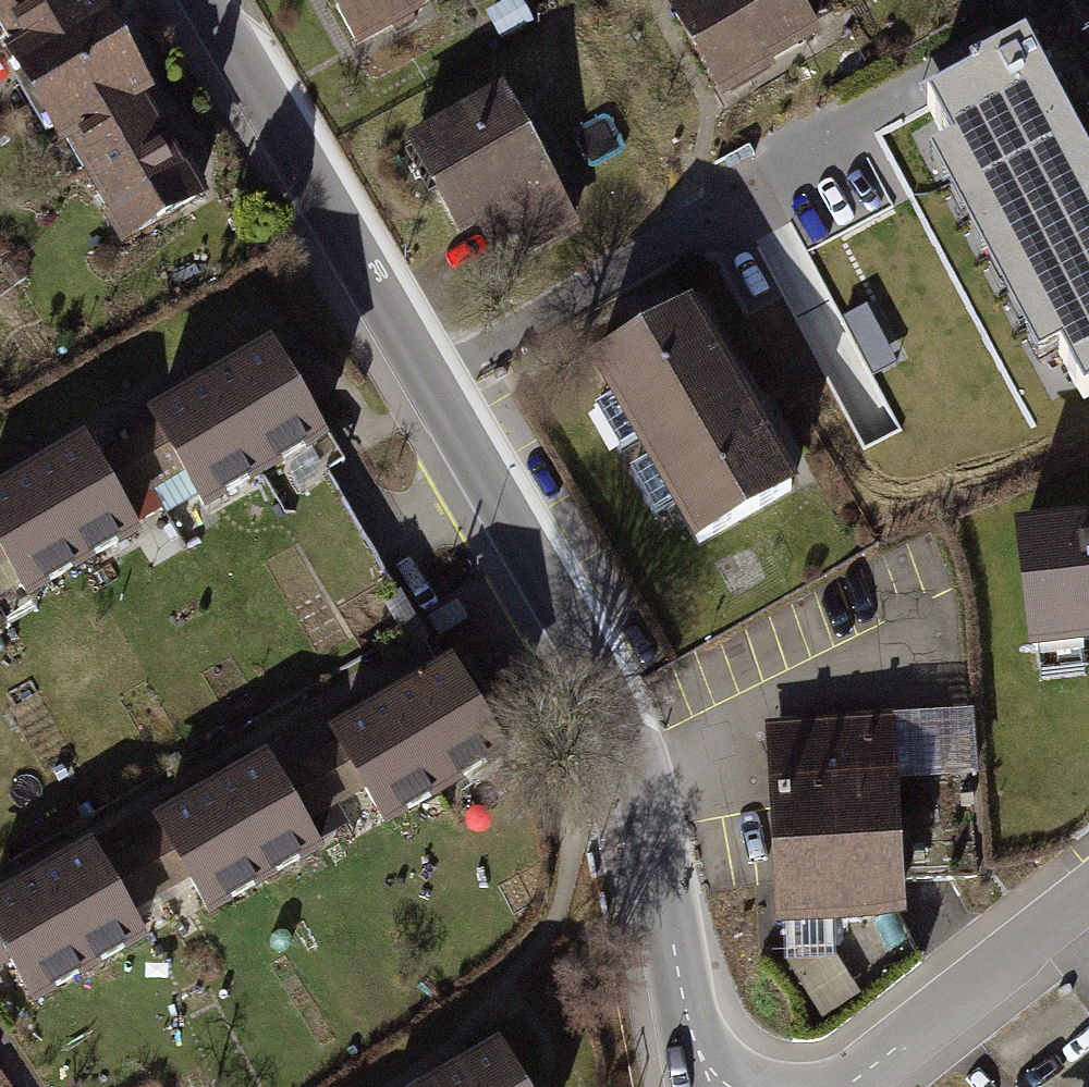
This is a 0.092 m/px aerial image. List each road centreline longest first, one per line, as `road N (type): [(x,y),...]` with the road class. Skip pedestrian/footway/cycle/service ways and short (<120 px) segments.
road 1 (residential): [(717,1086),(697,1050),(632,761),(604,686),(205,0)]
road 2 (residential): [(849,1086),(1088,893)]

